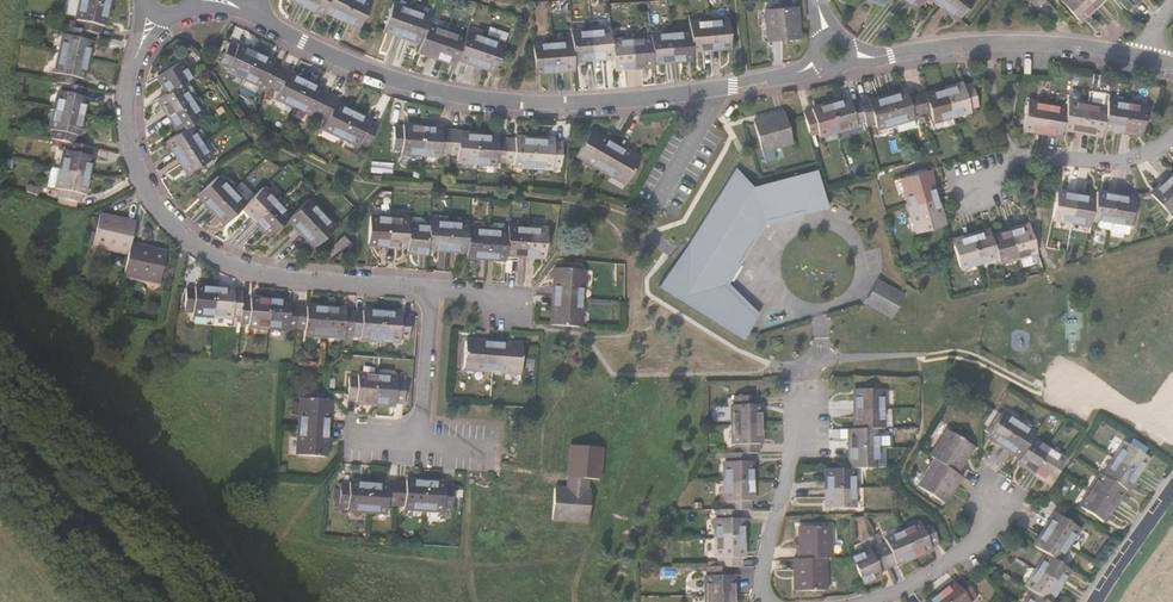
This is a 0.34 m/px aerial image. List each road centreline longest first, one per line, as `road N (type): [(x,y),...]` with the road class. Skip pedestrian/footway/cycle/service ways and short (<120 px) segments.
road 1 (residential): [(820,62),(732,88),(649,98),(496,100),(388,79),(246,9)]
road 2 (residential): [(428,293),(265,280),(173,224),(143,181),(129,129),(138,49),(157,15)]
road 3 (residential): [(850,54),(1027,49),(1147,64)]
road 4 (residential): [(804,371),(793,464),(768,526),(763,601)]
road 5 (unclassified): [(154,601),(0,436)]
road 6 (residential): [(958,187),(1022,163),(1125,162),(1172,141)]
road 7 (residential): [(992,481),(1001,522),(922,585),(876,601)]
road 8 (residential): [(418,447),(428,293)]
road 9 (residential): [(1172,489),(1096,601)]

